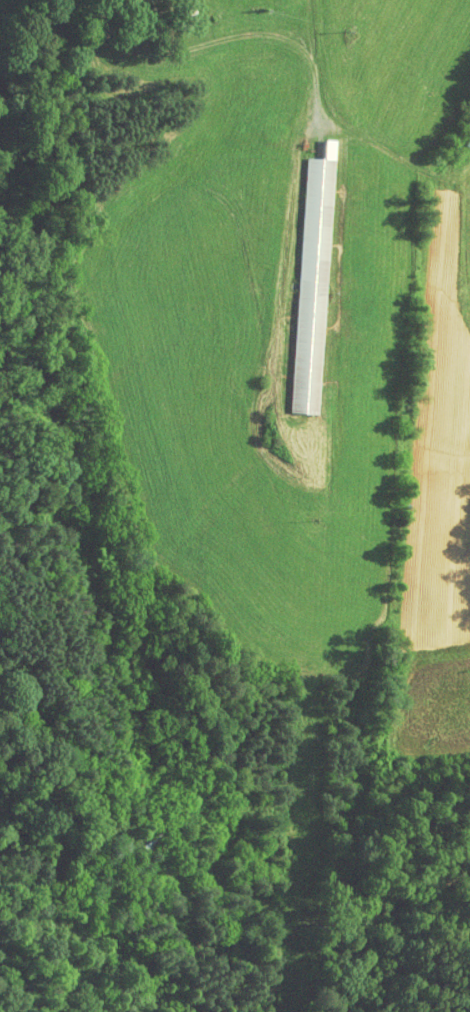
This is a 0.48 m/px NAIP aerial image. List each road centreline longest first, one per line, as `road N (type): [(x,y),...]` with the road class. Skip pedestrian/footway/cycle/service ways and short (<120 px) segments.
road 1 (residential): [(310,0),(312,98),(335,130)]

